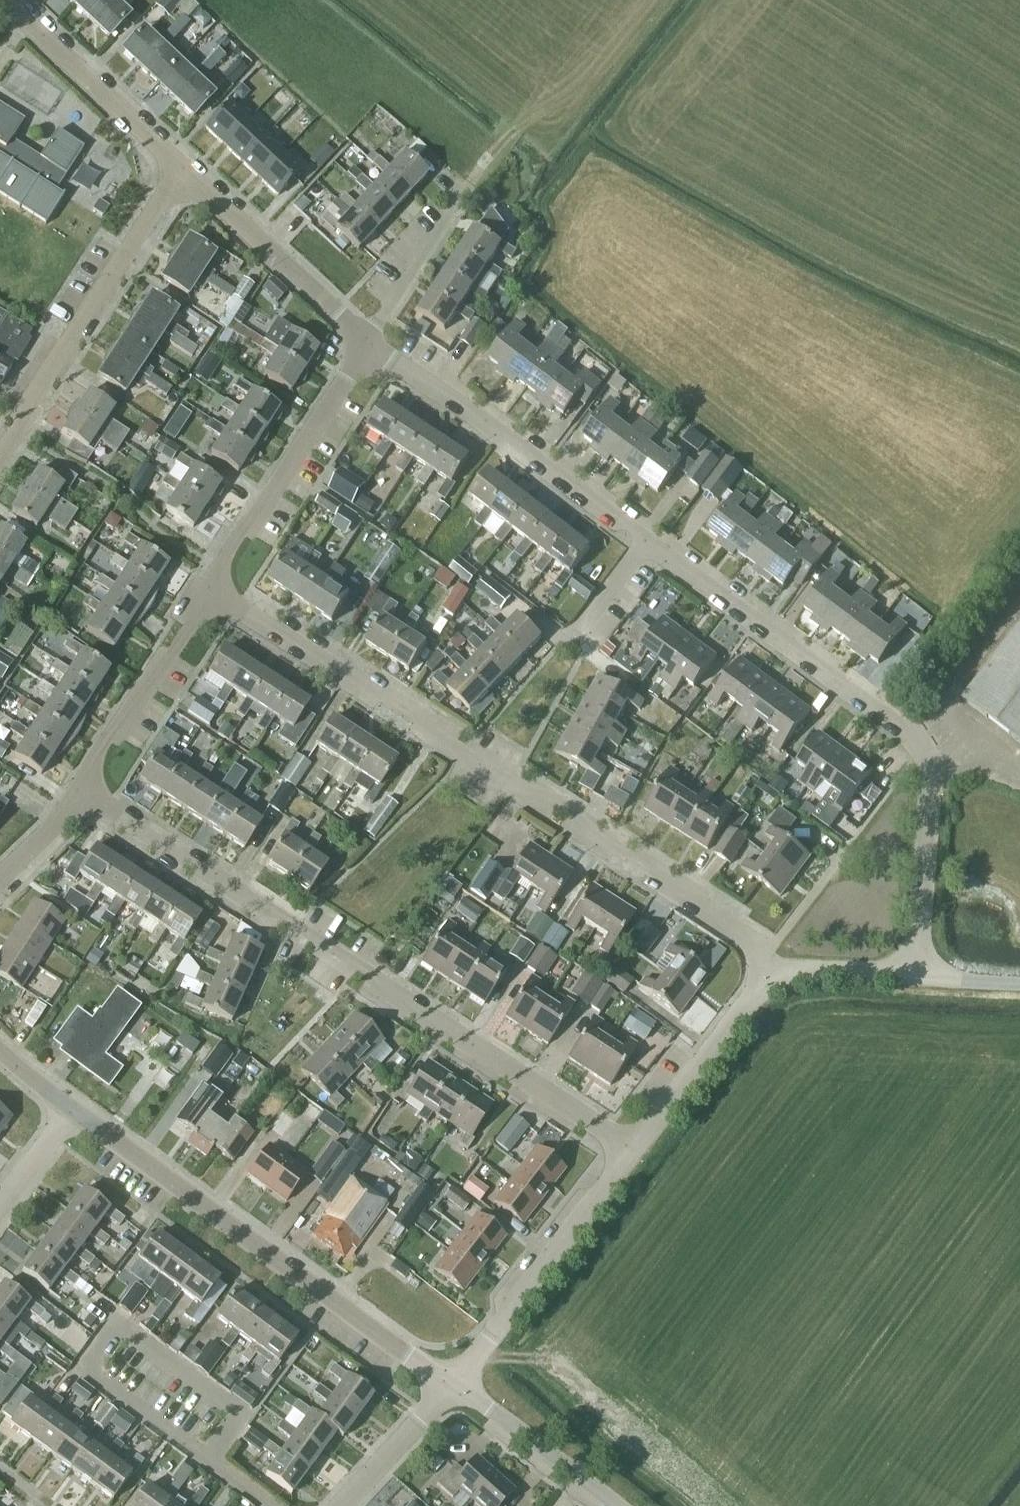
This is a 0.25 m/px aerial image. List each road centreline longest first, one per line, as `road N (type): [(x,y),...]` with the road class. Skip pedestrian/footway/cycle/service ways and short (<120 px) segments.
road 1 (residential): [(915,976),(929,755),(504,433),(366,343)]
road 2 (residential): [(776,981),(746,939),(210,588)]
road 3 (residential): [(631,1149),(81,790)]
road 4 (tertiary): [(454,1385),(71,1109)]
road 5 (unclassified): [(631,1149),(454,1385)]
road 6 (residential): [(25,414),(160,200),(187,173)]
road 7 (residential): [(210,588),(366,343)]
road 8 (residential): [(187,173),(6,0)]
road 9 (residential): [(366,343),(187,173)]
road 10 (residential): [(81,790),(210,588)]
road 11 (unclassified): [(776,981),(747,1002),(631,1149)]
road 12 (tertiary): [(613,1505),(454,1385)]
road 13 (residential): [(467,189),(366,343)]
road 14 (residential): [(340,1505),(454,1385)]
road 15 (unclassified): [(915,976),(815,969),(776,981)]

